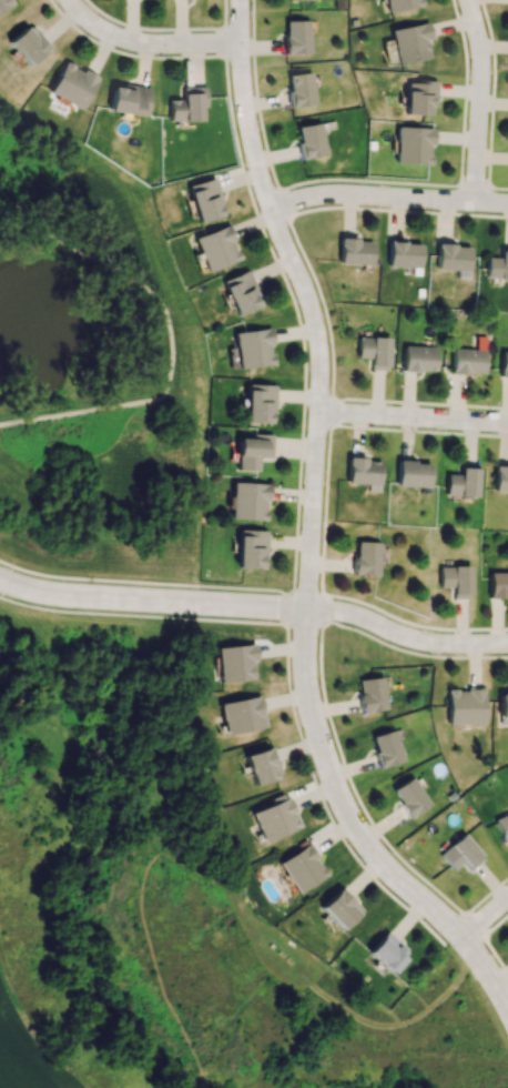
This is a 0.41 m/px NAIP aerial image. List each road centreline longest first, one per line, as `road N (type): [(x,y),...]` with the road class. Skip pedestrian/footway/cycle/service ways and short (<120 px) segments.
road 1 (residential): [(239,0),(240,84),(253,152),(315,321),(313,714),(333,787),(386,869),(459,934),(507,1010)]
road 2 (residential): [(0,579),(69,596),(353,612),(434,639),(507,639)]
road 3 (residential): [(507,201),(346,192),(270,209)]
road 4 (residential): [(469,0),(482,66),(474,200)]
road 5 (residential): [(319,410),(507,420)]
road 6 (residential): [(73,0),(128,31),(240,36)]

